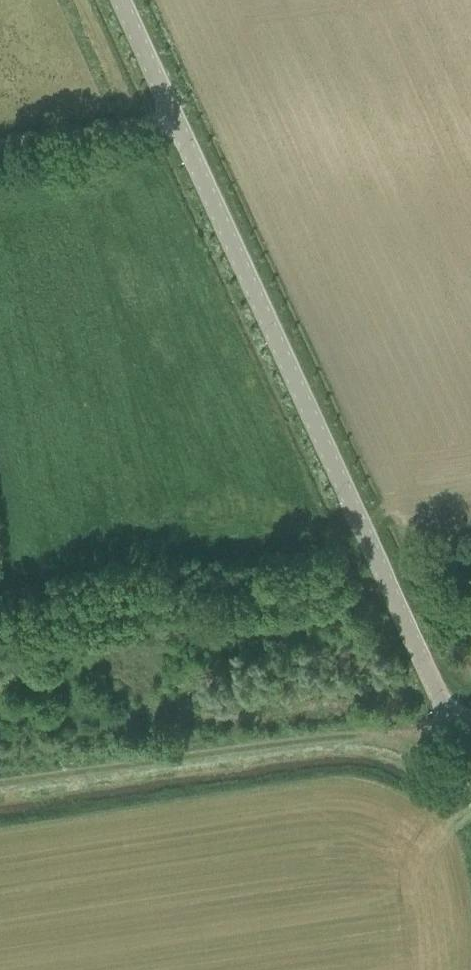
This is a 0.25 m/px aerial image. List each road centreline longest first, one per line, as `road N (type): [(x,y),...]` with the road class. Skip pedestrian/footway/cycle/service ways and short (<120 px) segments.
road 1 (unclassified): [(452,727),(120,0)]
road 2 (track): [(0,783),(264,741),(412,740),(452,727)]
road 3 (track): [(176,123),(0,147)]

